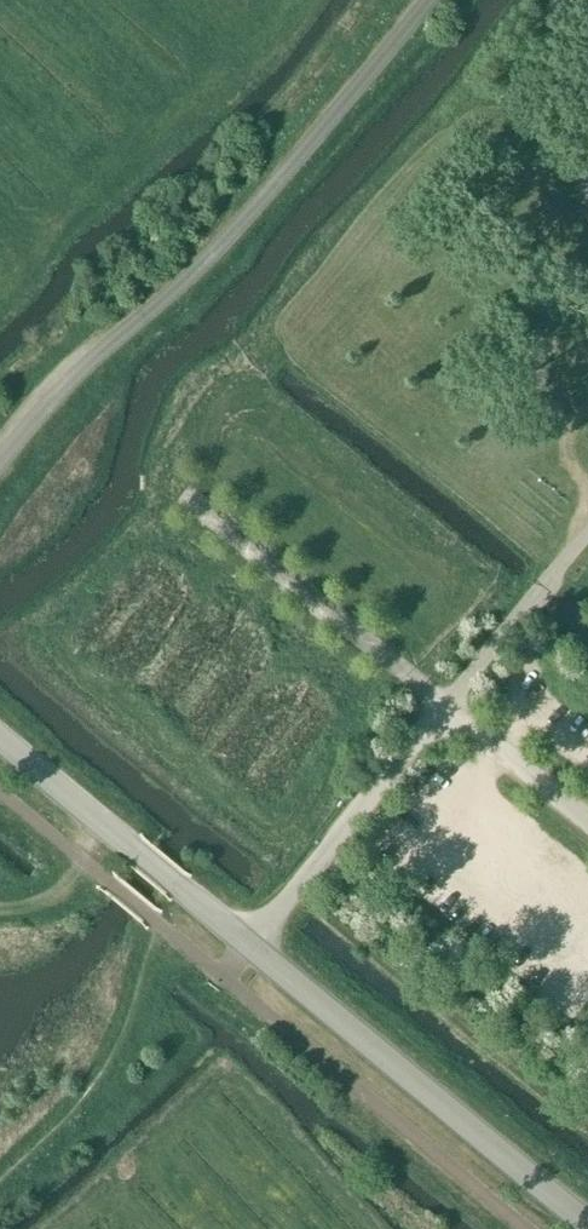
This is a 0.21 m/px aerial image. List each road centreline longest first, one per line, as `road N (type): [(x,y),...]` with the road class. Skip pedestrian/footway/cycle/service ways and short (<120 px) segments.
road 1 (track): [(388,671),(443,602),(223,432),(99,573),(323,748)]
road 2 (unclassified): [(425,0),(240,223),(56,397),(0,464)]
road 3 (unclassified): [(255,948),(587,1224)]
road 4 (track): [(441,714),(169,484)]
road 5 (unclassified): [(255,948),(0,738)]
road 6 (track): [(497,758),(425,852),(587,975)]

